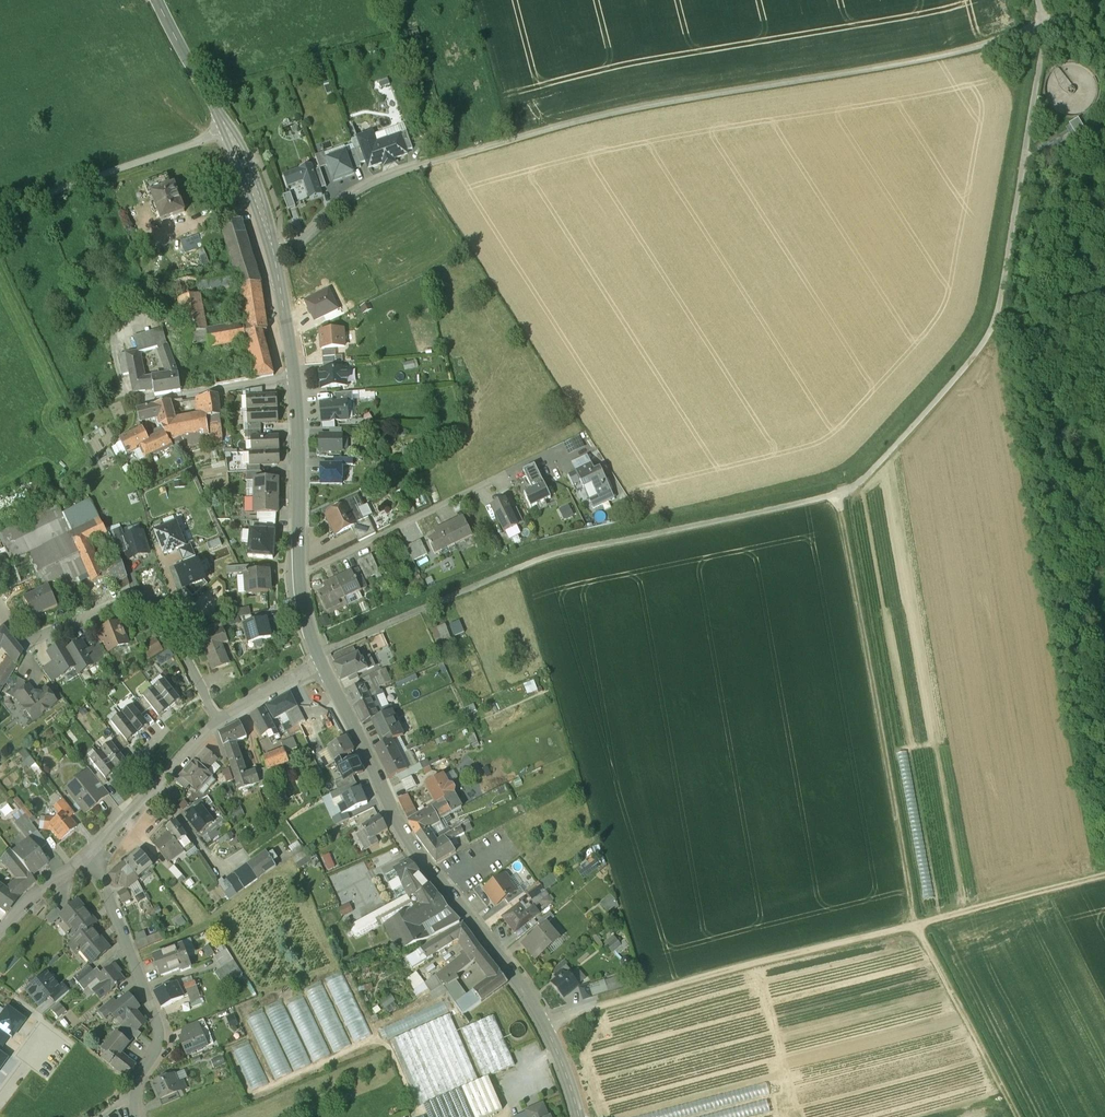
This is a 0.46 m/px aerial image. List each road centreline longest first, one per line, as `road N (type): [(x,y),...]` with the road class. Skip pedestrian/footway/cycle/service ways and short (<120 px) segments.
road 1 (tertiary): [(321,660),(296,576),(294,378),(261,213),(231,136),(159,0)]
road 2 (track): [(1016,1116),(915,926),(835,494)]
road 3 (track): [(1042,25),(895,66),(580,121),(450,158)]
road 4 (track): [(1104,877),(543,1024)]
road 5 (track): [(321,660),(549,556),(835,494)]
road 6 (track): [(835,494),(879,463),(987,338),(1042,25)]
road 7 (tertiary): [(578,1116),(543,1024),(417,855),(321,660)]
road 8 (residential): [(91,854),(156,1016),(154,1047),(133,1081),(136,1116)]
road 9 (track): [(0,211),(231,136)]
road 10 (residential): [(321,660),(219,723),(151,789)]
road 11 (residential): [(151,789),(215,864),(250,849)]
road 12 (residential): [(91,854),(0,933)]

